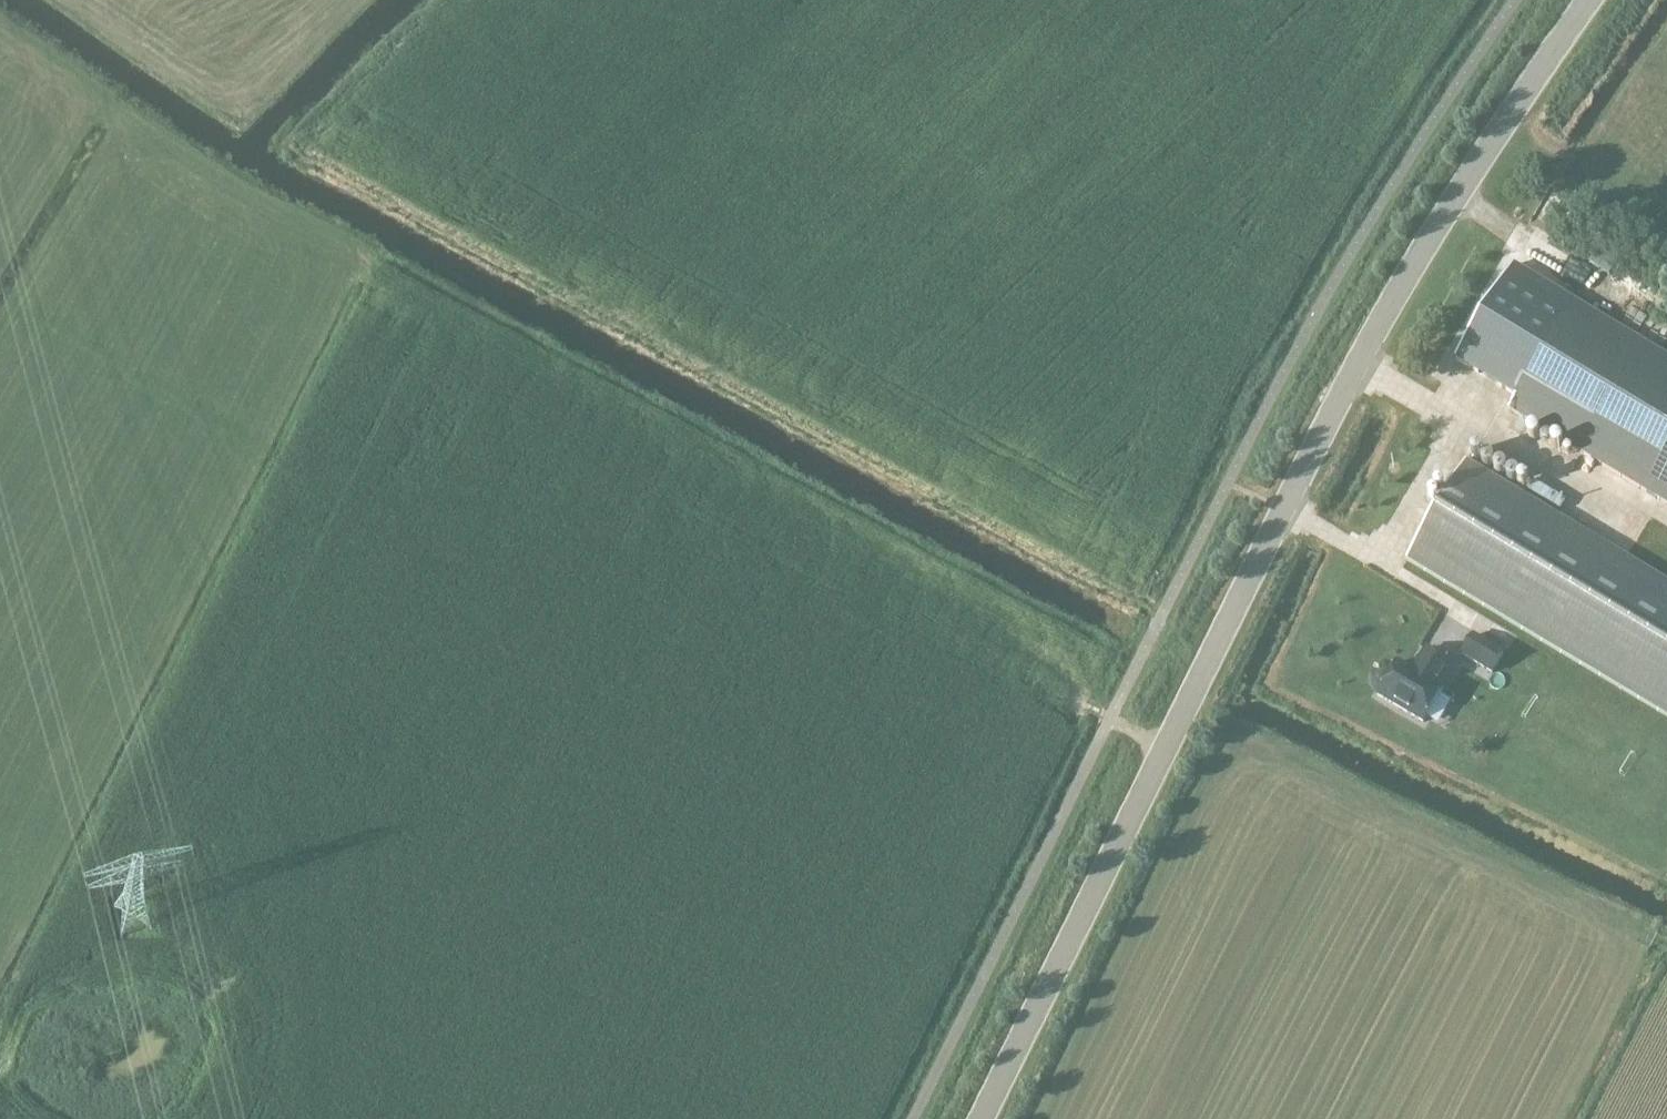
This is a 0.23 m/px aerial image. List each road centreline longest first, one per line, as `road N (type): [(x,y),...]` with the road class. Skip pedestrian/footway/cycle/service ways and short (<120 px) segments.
road 1 (secondary): [(981,1118),(1372,335),(1589,0)]

